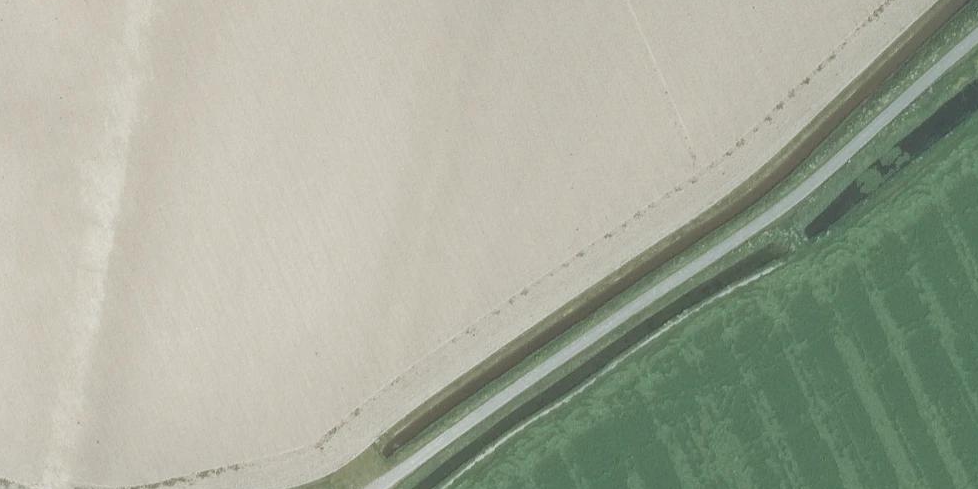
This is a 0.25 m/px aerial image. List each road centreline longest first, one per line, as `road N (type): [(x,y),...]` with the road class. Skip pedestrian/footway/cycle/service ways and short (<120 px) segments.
road 1 (unclassified): [(373,488),(759,223),(977,35)]

